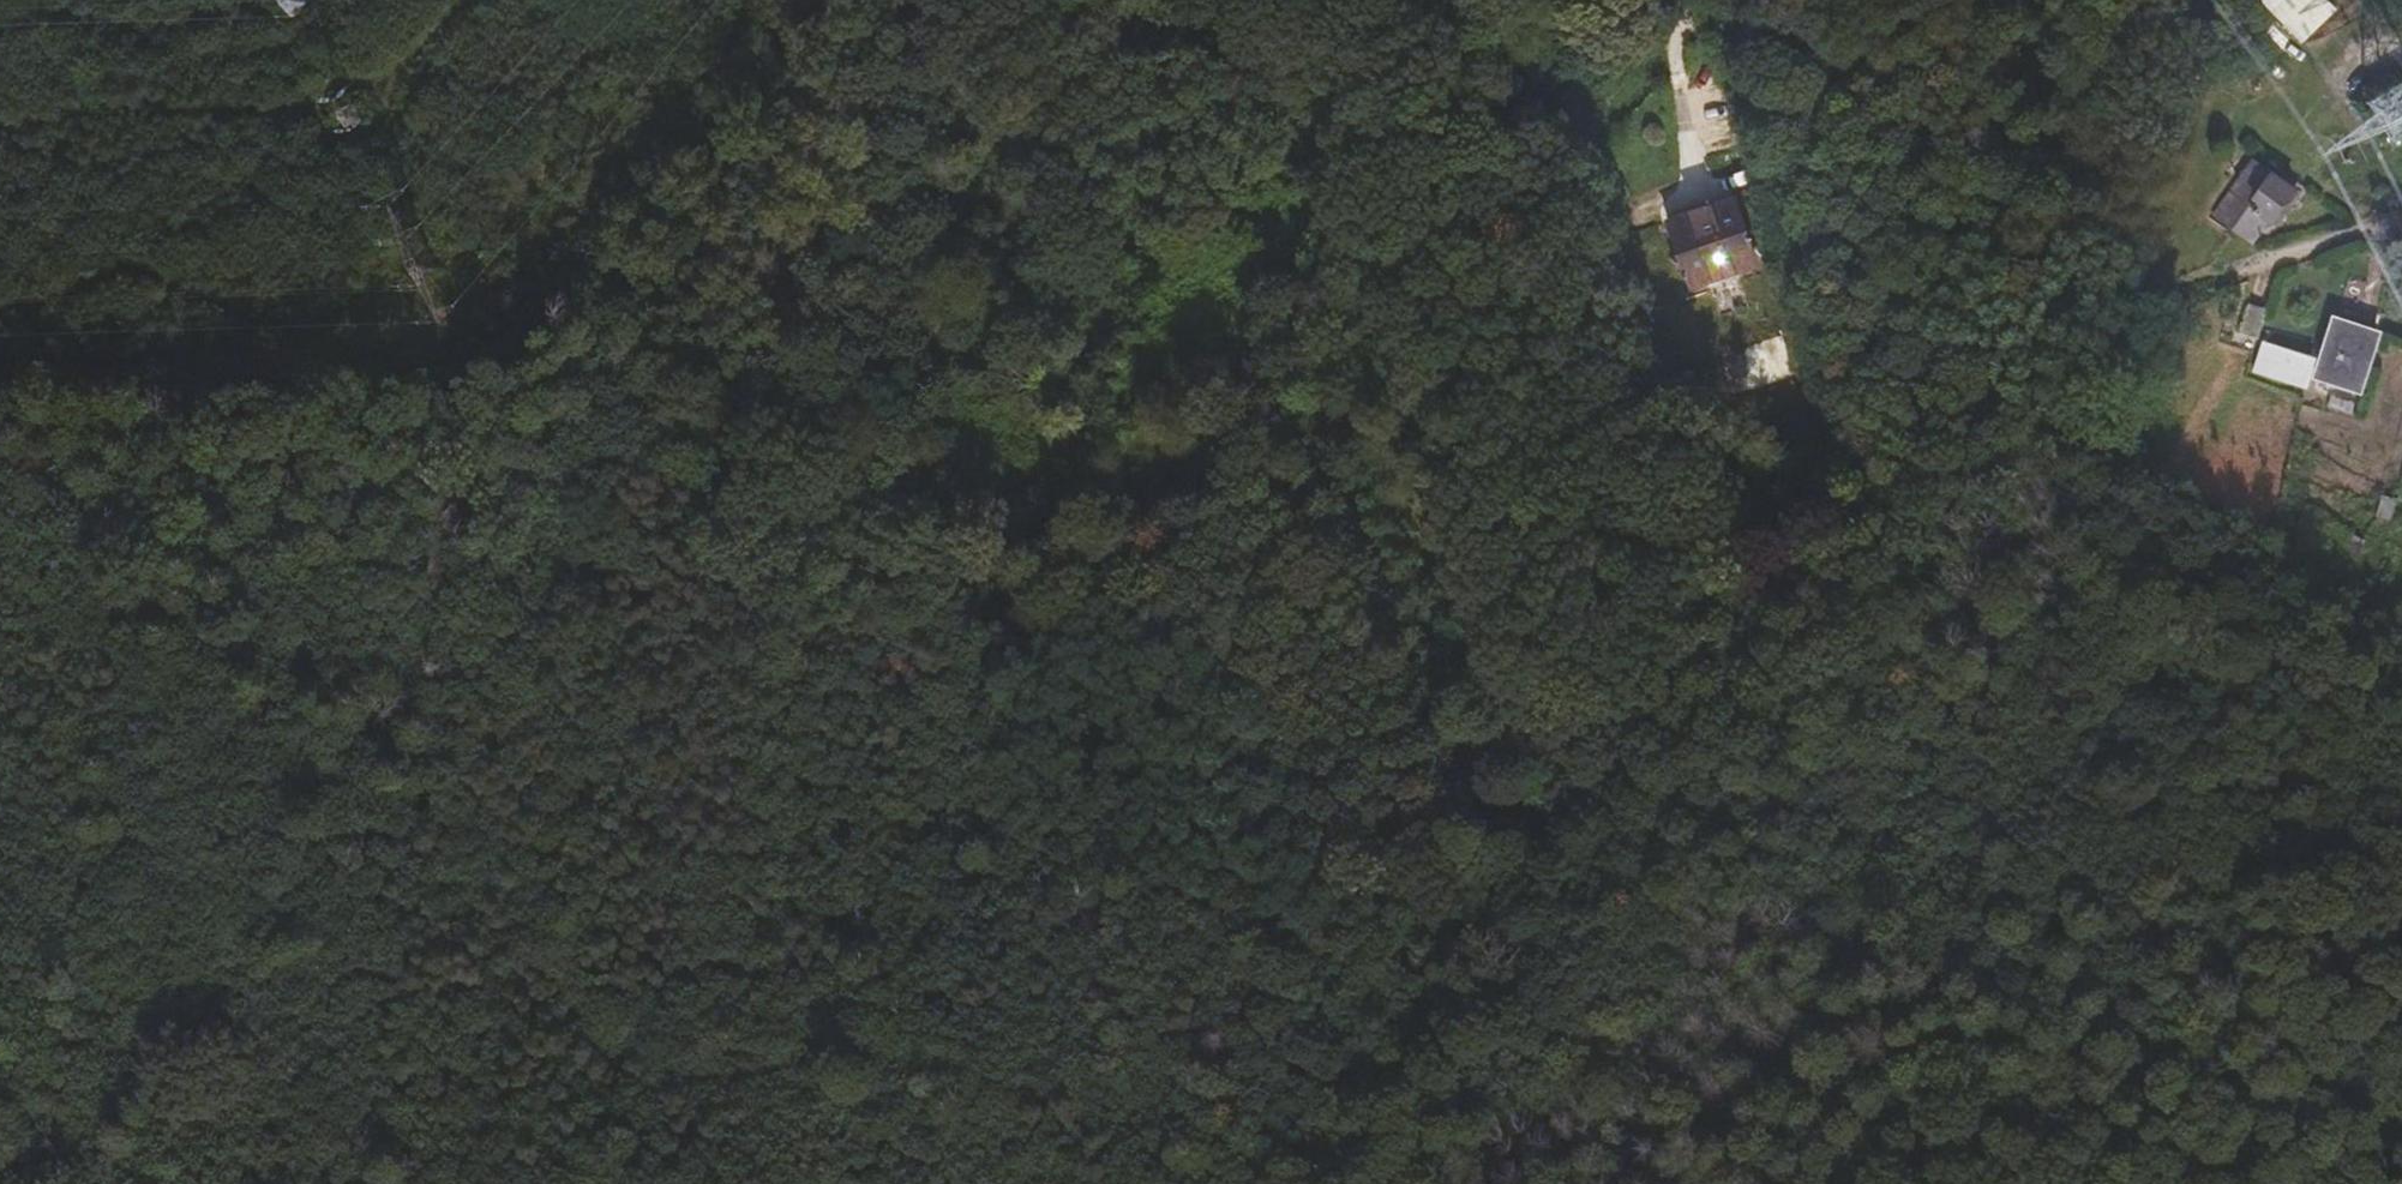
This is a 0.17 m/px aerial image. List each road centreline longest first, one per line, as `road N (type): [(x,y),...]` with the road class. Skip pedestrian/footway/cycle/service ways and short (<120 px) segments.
road 1 (residential): [(2401,217),(2217,273)]
road 2 (track): [(1689,155),(1673,33)]

